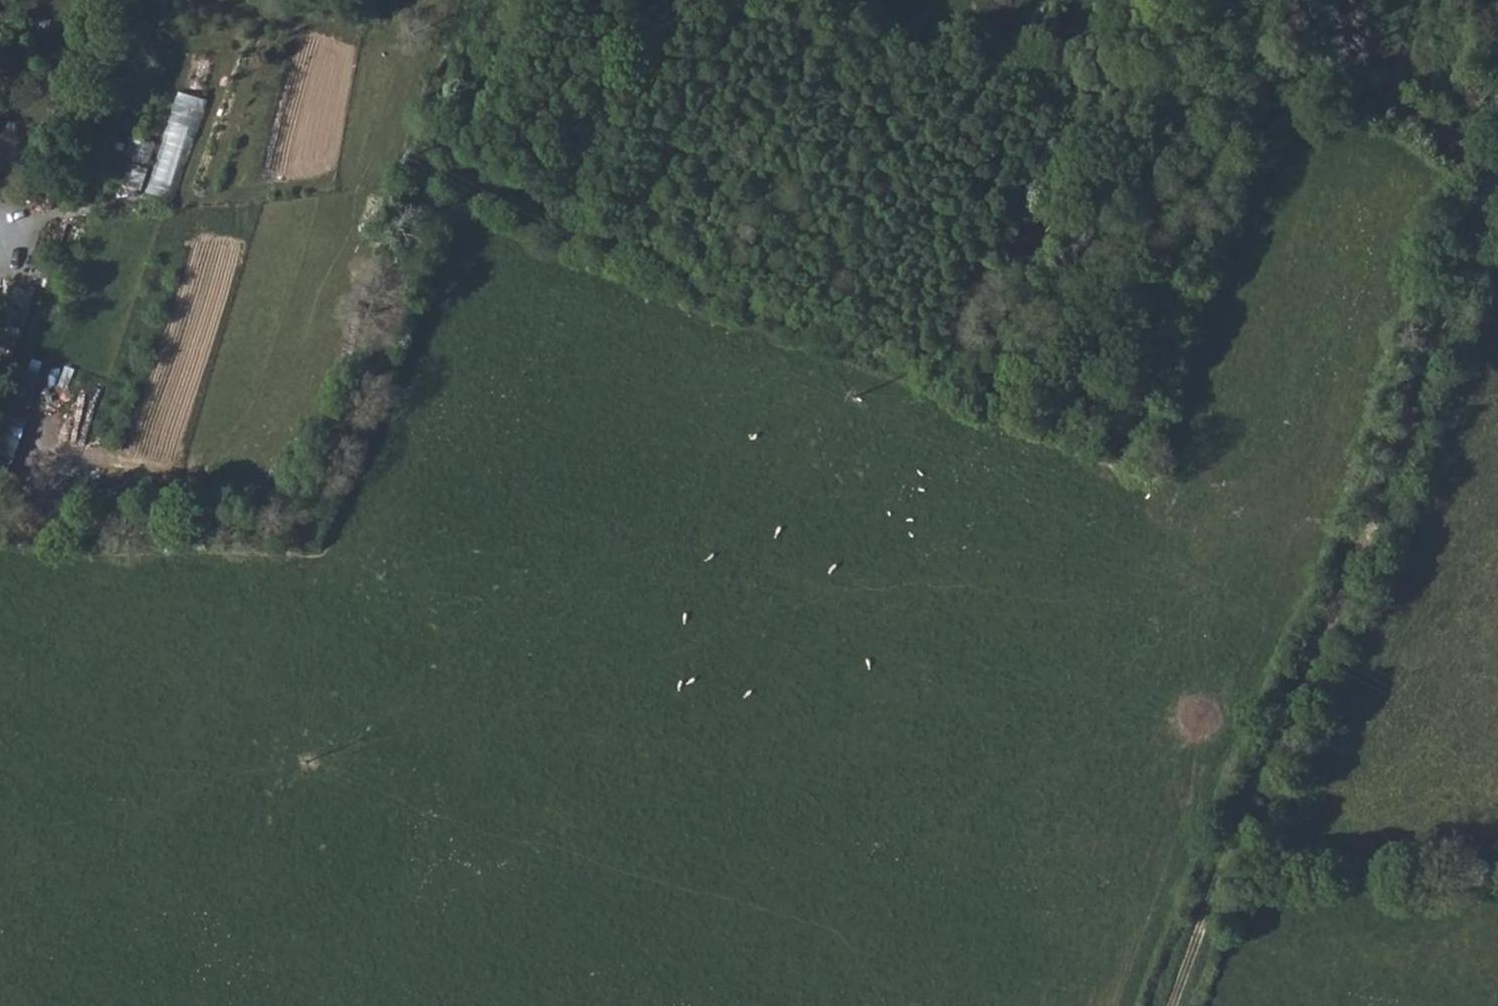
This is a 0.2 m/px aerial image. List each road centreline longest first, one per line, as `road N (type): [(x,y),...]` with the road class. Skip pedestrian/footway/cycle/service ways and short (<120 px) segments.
road 1 (track): [(1497,166),(1489,164),(1397,443),(1175,1005)]
road 2 (track): [(1489,164),(1371,93),(1233,76),(1083,86),(991,67),(860,0)]

